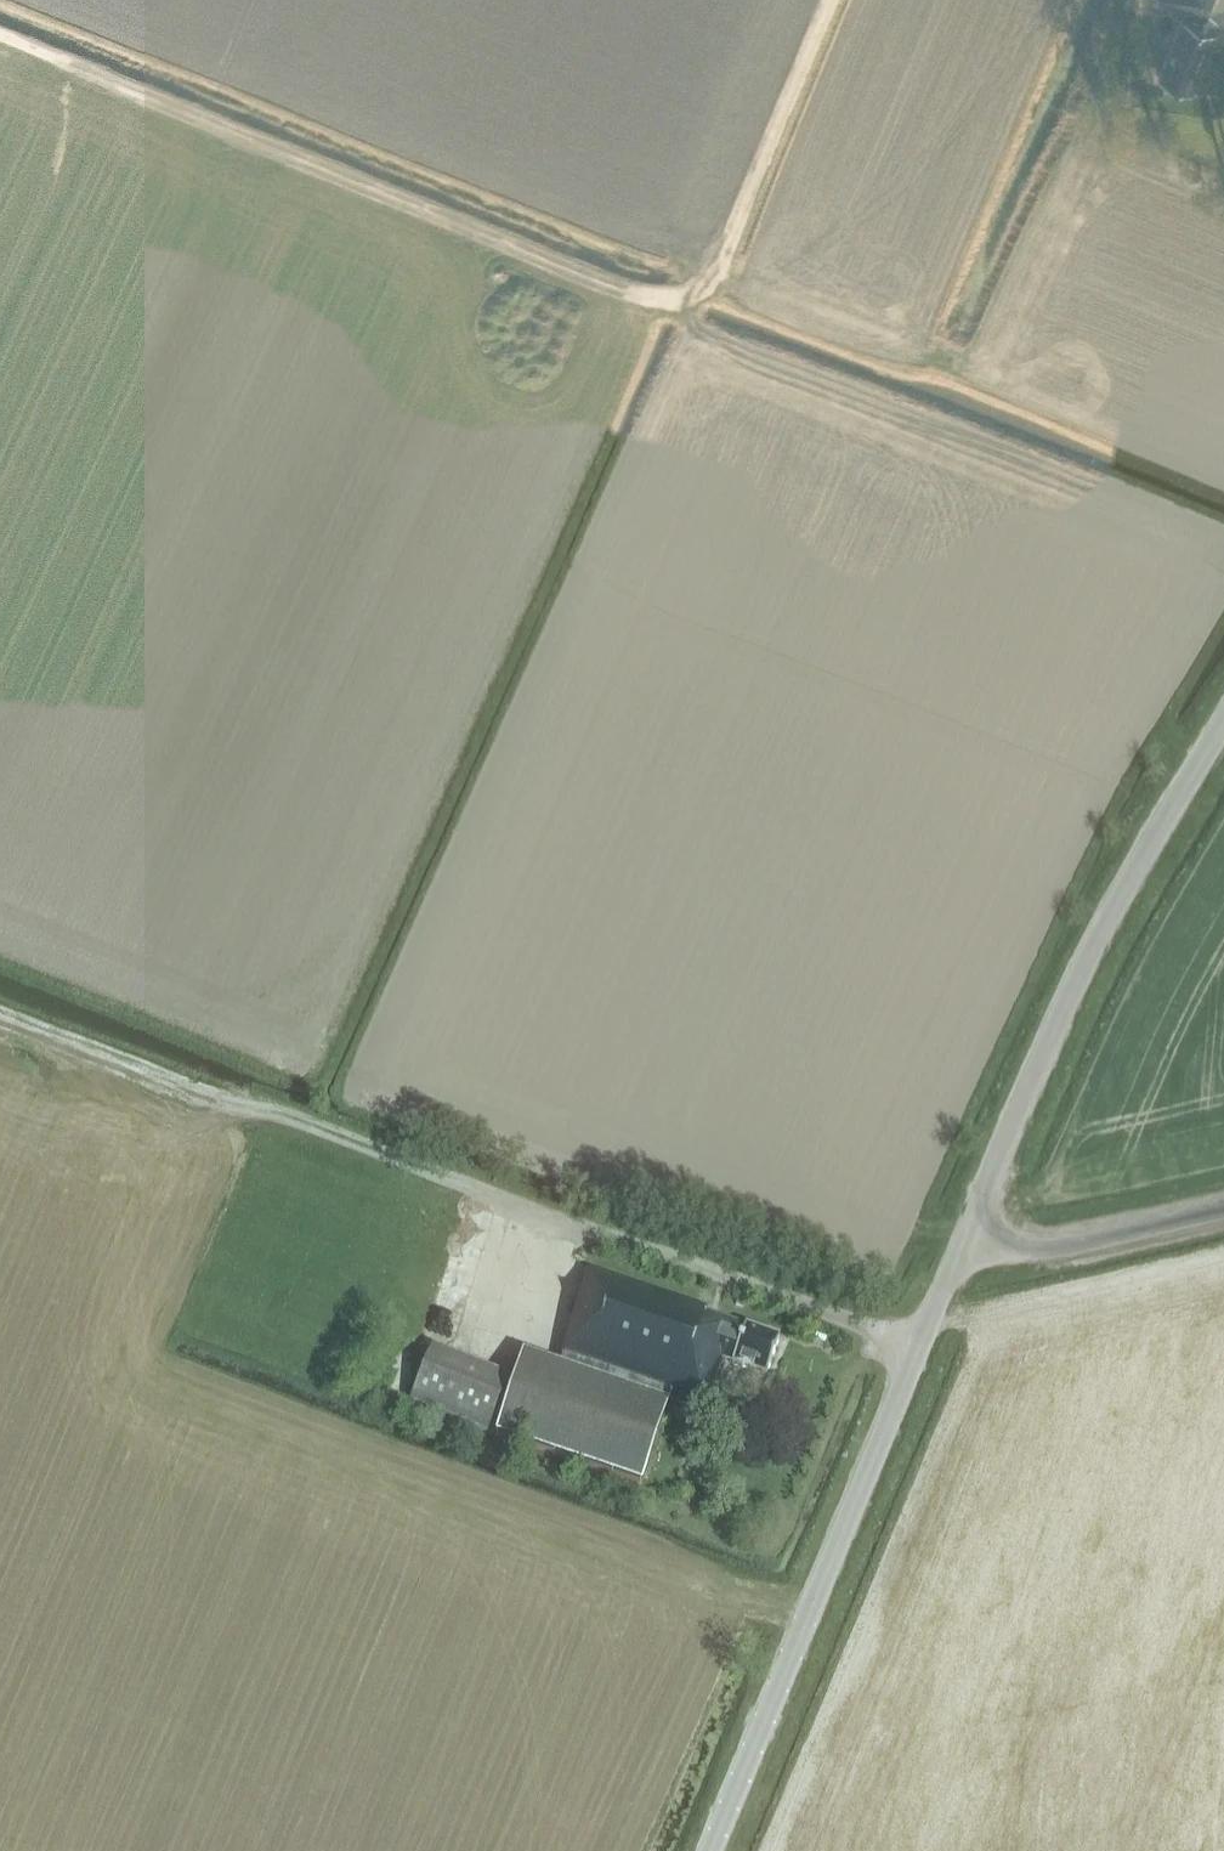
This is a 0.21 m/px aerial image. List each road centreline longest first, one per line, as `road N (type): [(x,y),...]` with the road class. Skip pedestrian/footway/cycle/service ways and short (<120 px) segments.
road 1 (track): [(831,0),(722,256),(703,285),(678,296),(637,291),(0,29)]
road 2 (track): [(919,1352),(0,1003)]
road 3 (tertiary): [(710,1850),(967,1233)]
road 4 (tertiary): [(967,1233),(1109,912),(1223,727)]
road 5 (unclassified): [(1223,1207),(1065,1244),(967,1233)]

